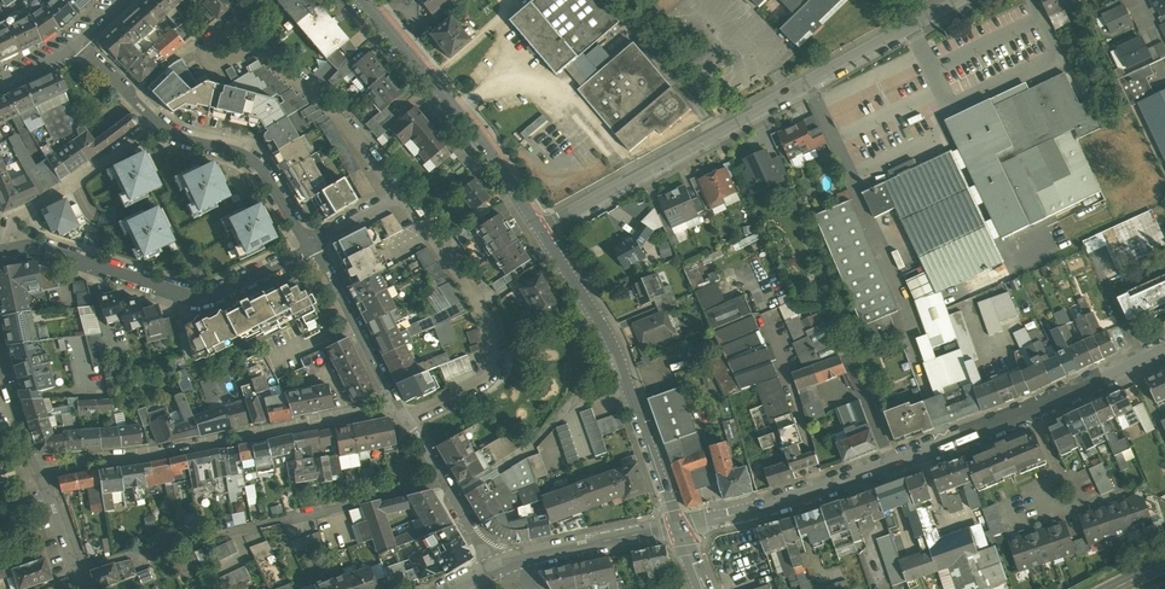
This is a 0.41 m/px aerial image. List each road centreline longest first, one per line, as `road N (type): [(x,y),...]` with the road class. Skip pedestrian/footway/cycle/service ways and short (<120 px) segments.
road 1 (residential): [(963,0),(539,230)]
road 2 (tertiary): [(1032,411),(747,512),(681,526)]
road 3 (tertiary): [(681,526),(617,349),(539,230)]
road 4 (residential): [(309,247),(208,297),(40,247),(6,249)]
road 5 (residential): [(406,423),(490,380),(501,357),(441,241),(399,195)]
road 6 (tertiary): [(539,230),(476,139),(359,0)]
road 7 (residential): [(0,357),(76,588)]
road 8 (residential): [(399,195),(341,114),(253,44)]
road 9 (residential): [(309,247),(252,161),(158,125)]
road 10 (residential): [(158,125),(12,221),(6,249)]
road 11 (residential): [(406,423),(309,247)]
road 12 (tertiary): [(681,526),(502,563)]
road 13 (residential): [(502,563),(477,542),(406,423)]
road 14 (tertiary): [(1164,349),(1032,411)]

